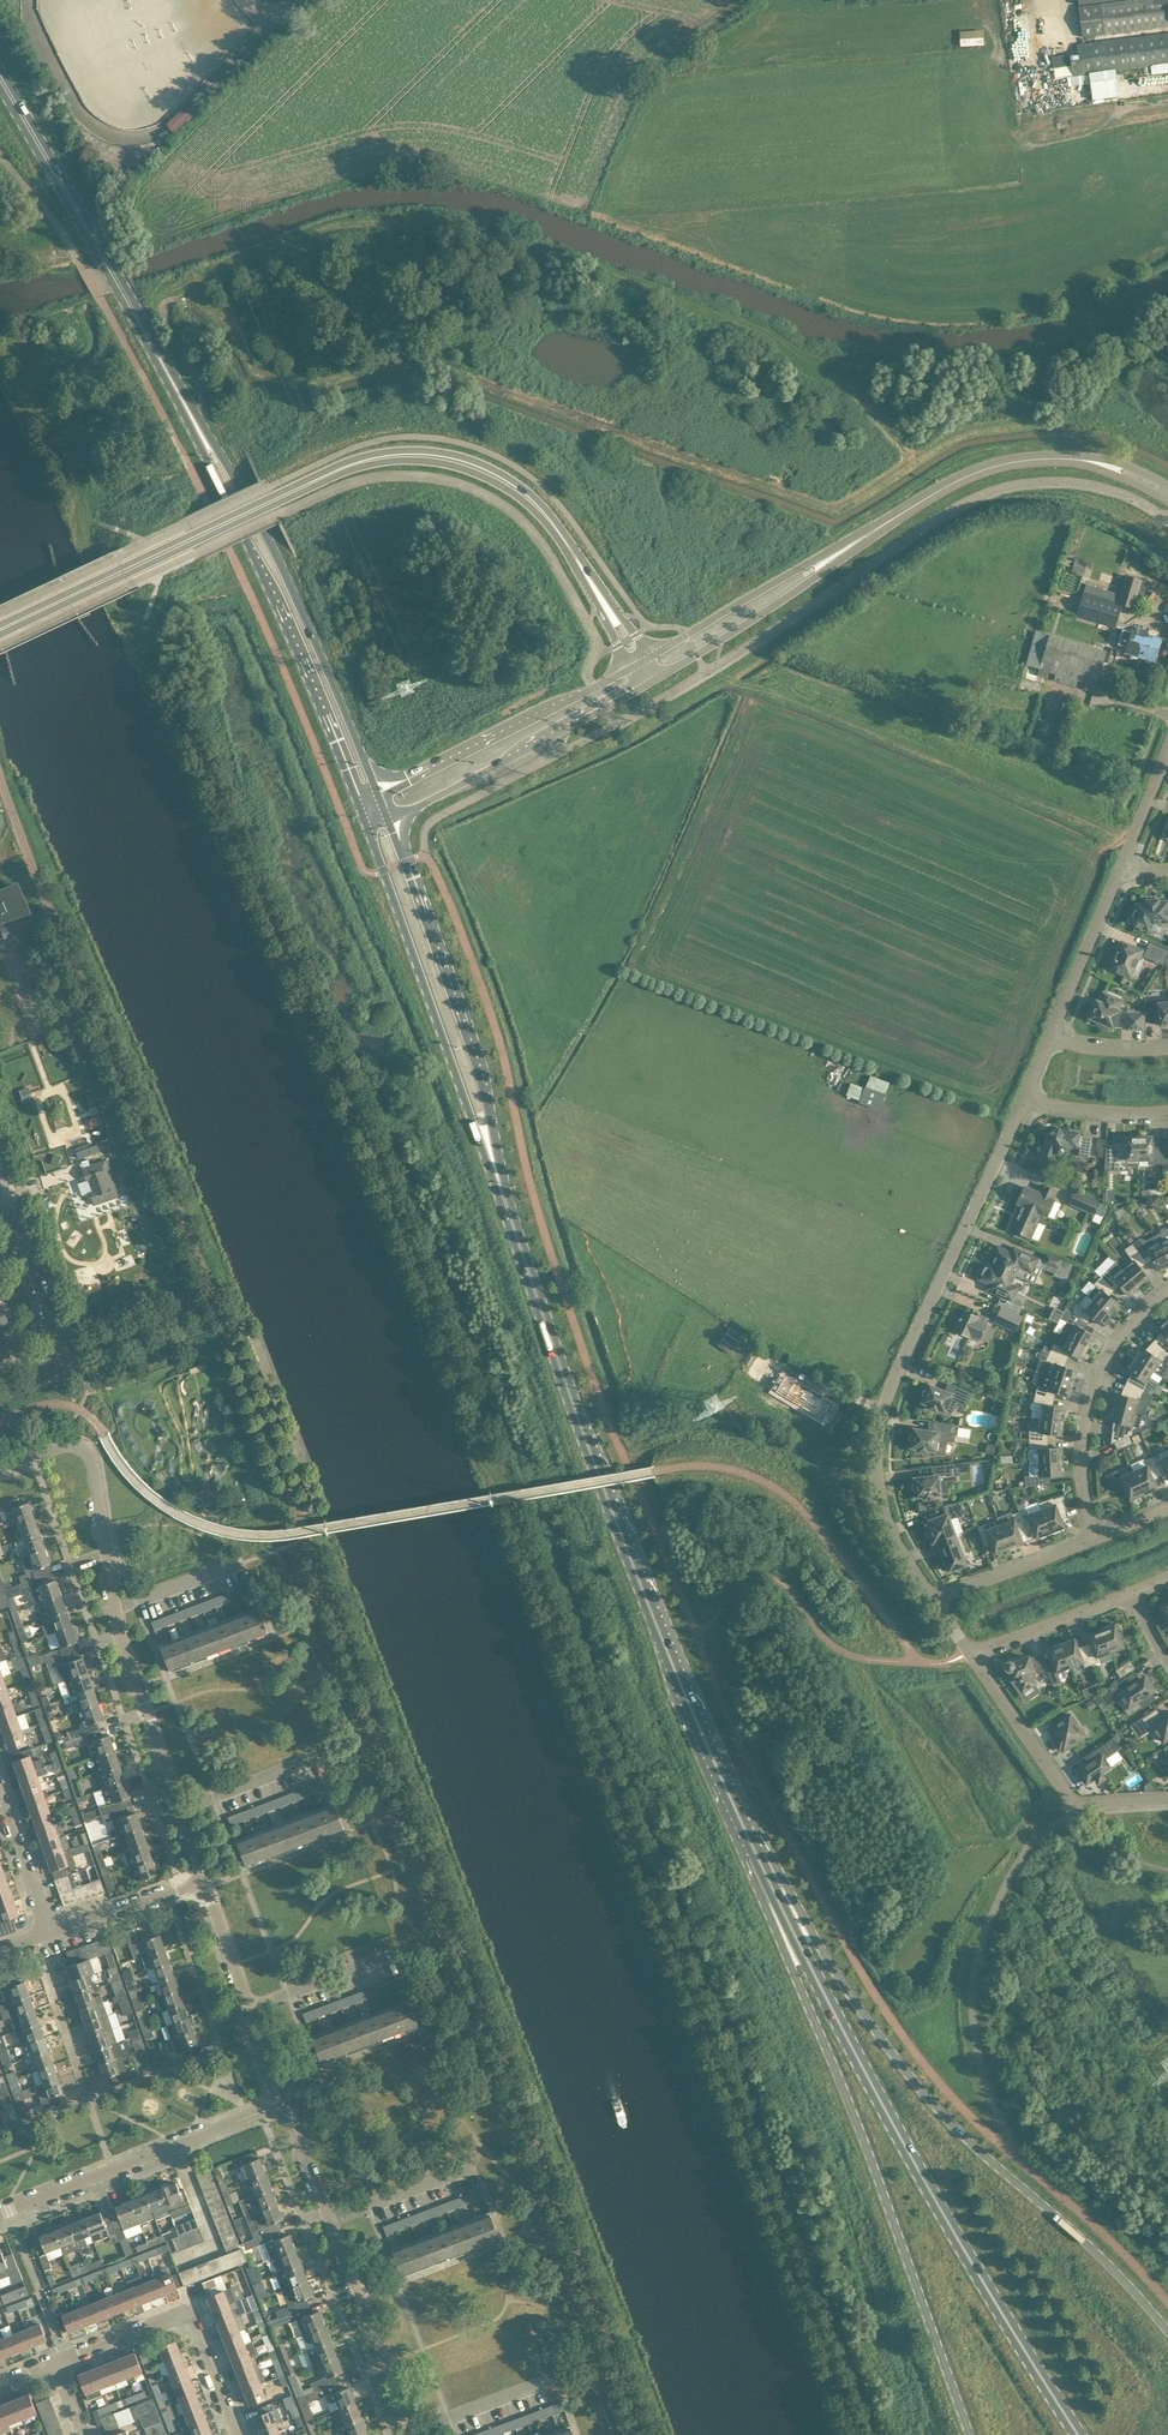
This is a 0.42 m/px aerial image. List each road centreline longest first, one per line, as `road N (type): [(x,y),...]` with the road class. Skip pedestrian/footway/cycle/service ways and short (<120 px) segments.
road 1 (primary): [(756,1855),(667,1647),(497,1195)]
road 2 (primary): [(1078,2434),(867,2074),(756,1855)]
road 3 (primary): [(1167,2333),(1100,2257),(952,2126),(756,1855)]
road 4 (primary): [(756,1855),(970,2434)]
road 5 (residential): [(933,1594),(895,1538),(880,1492),(879,1431),(1024,1097)]
road 6 (residential): [(199,1882),(181,1807),(121,1637),(91,1461),(82,1449)]
road 7 (primary): [(196,424),(365,817)]
road 8 (primary): [(377,794),(272,548),(196,424)]
road 9 (primary): [(365,817),(497,1195)]
road 10 (primary): [(196,424),(0,77)]
road 11 (primary): [(497,1195),(483,1080),(389,821)]
road 12 (tertiary): [(596,591),(542,515),(459,463),(378,460),(269,504)]
road 13 (residential): [(415,2434),(289,2115),(277,2109)]
road 14 (tertiary): [(0,630),(269,504)]
road 15 (tertiary): [(389,821),(651,683)]
road 16 (residential): [(0,2213),(277,2109)]
road 17 (tertiary): [(629,669),(377,794)]
road 18 (residential): [(1092,1541),(1081,1451),(1088,1397),(1127,1325),(1167,1289)]
road 19 (residential): [(973,1655),(1082,1804),(1167,1799)]
road 20 (tertiary): [(852,544),(970,475),(1002,464),(1078,460)]
road 21 (tertiary): [(651,683),(825,571),(852,544)]
road 22 (tertiary): [(852,544),(650,657)]
road 23 (residential): [(1050,1036),(1122,866)]
road 24 (residential): [(973,1655),(1133,1592)]
road 25 (residential): [(67,1353),(8,1194)]
road 26 (residential): [(933,1594),(1092,1541)]
road 27 (residential): [(50,1932),(199,1882)]
road 28 (residential): [(50,1932),(0,1788)]
road 29 (residential): [(1024,1097),(1096,1112),(1167,1113)]
road 30 (residential): [(53,2363),(187,2316)]
road 31 (residential): [(250,2006),(199,1882)]
road 32 (residential): [(236,2434),(187,2316)]
road 33 (residential): [(1122,866),(1167,748)]

